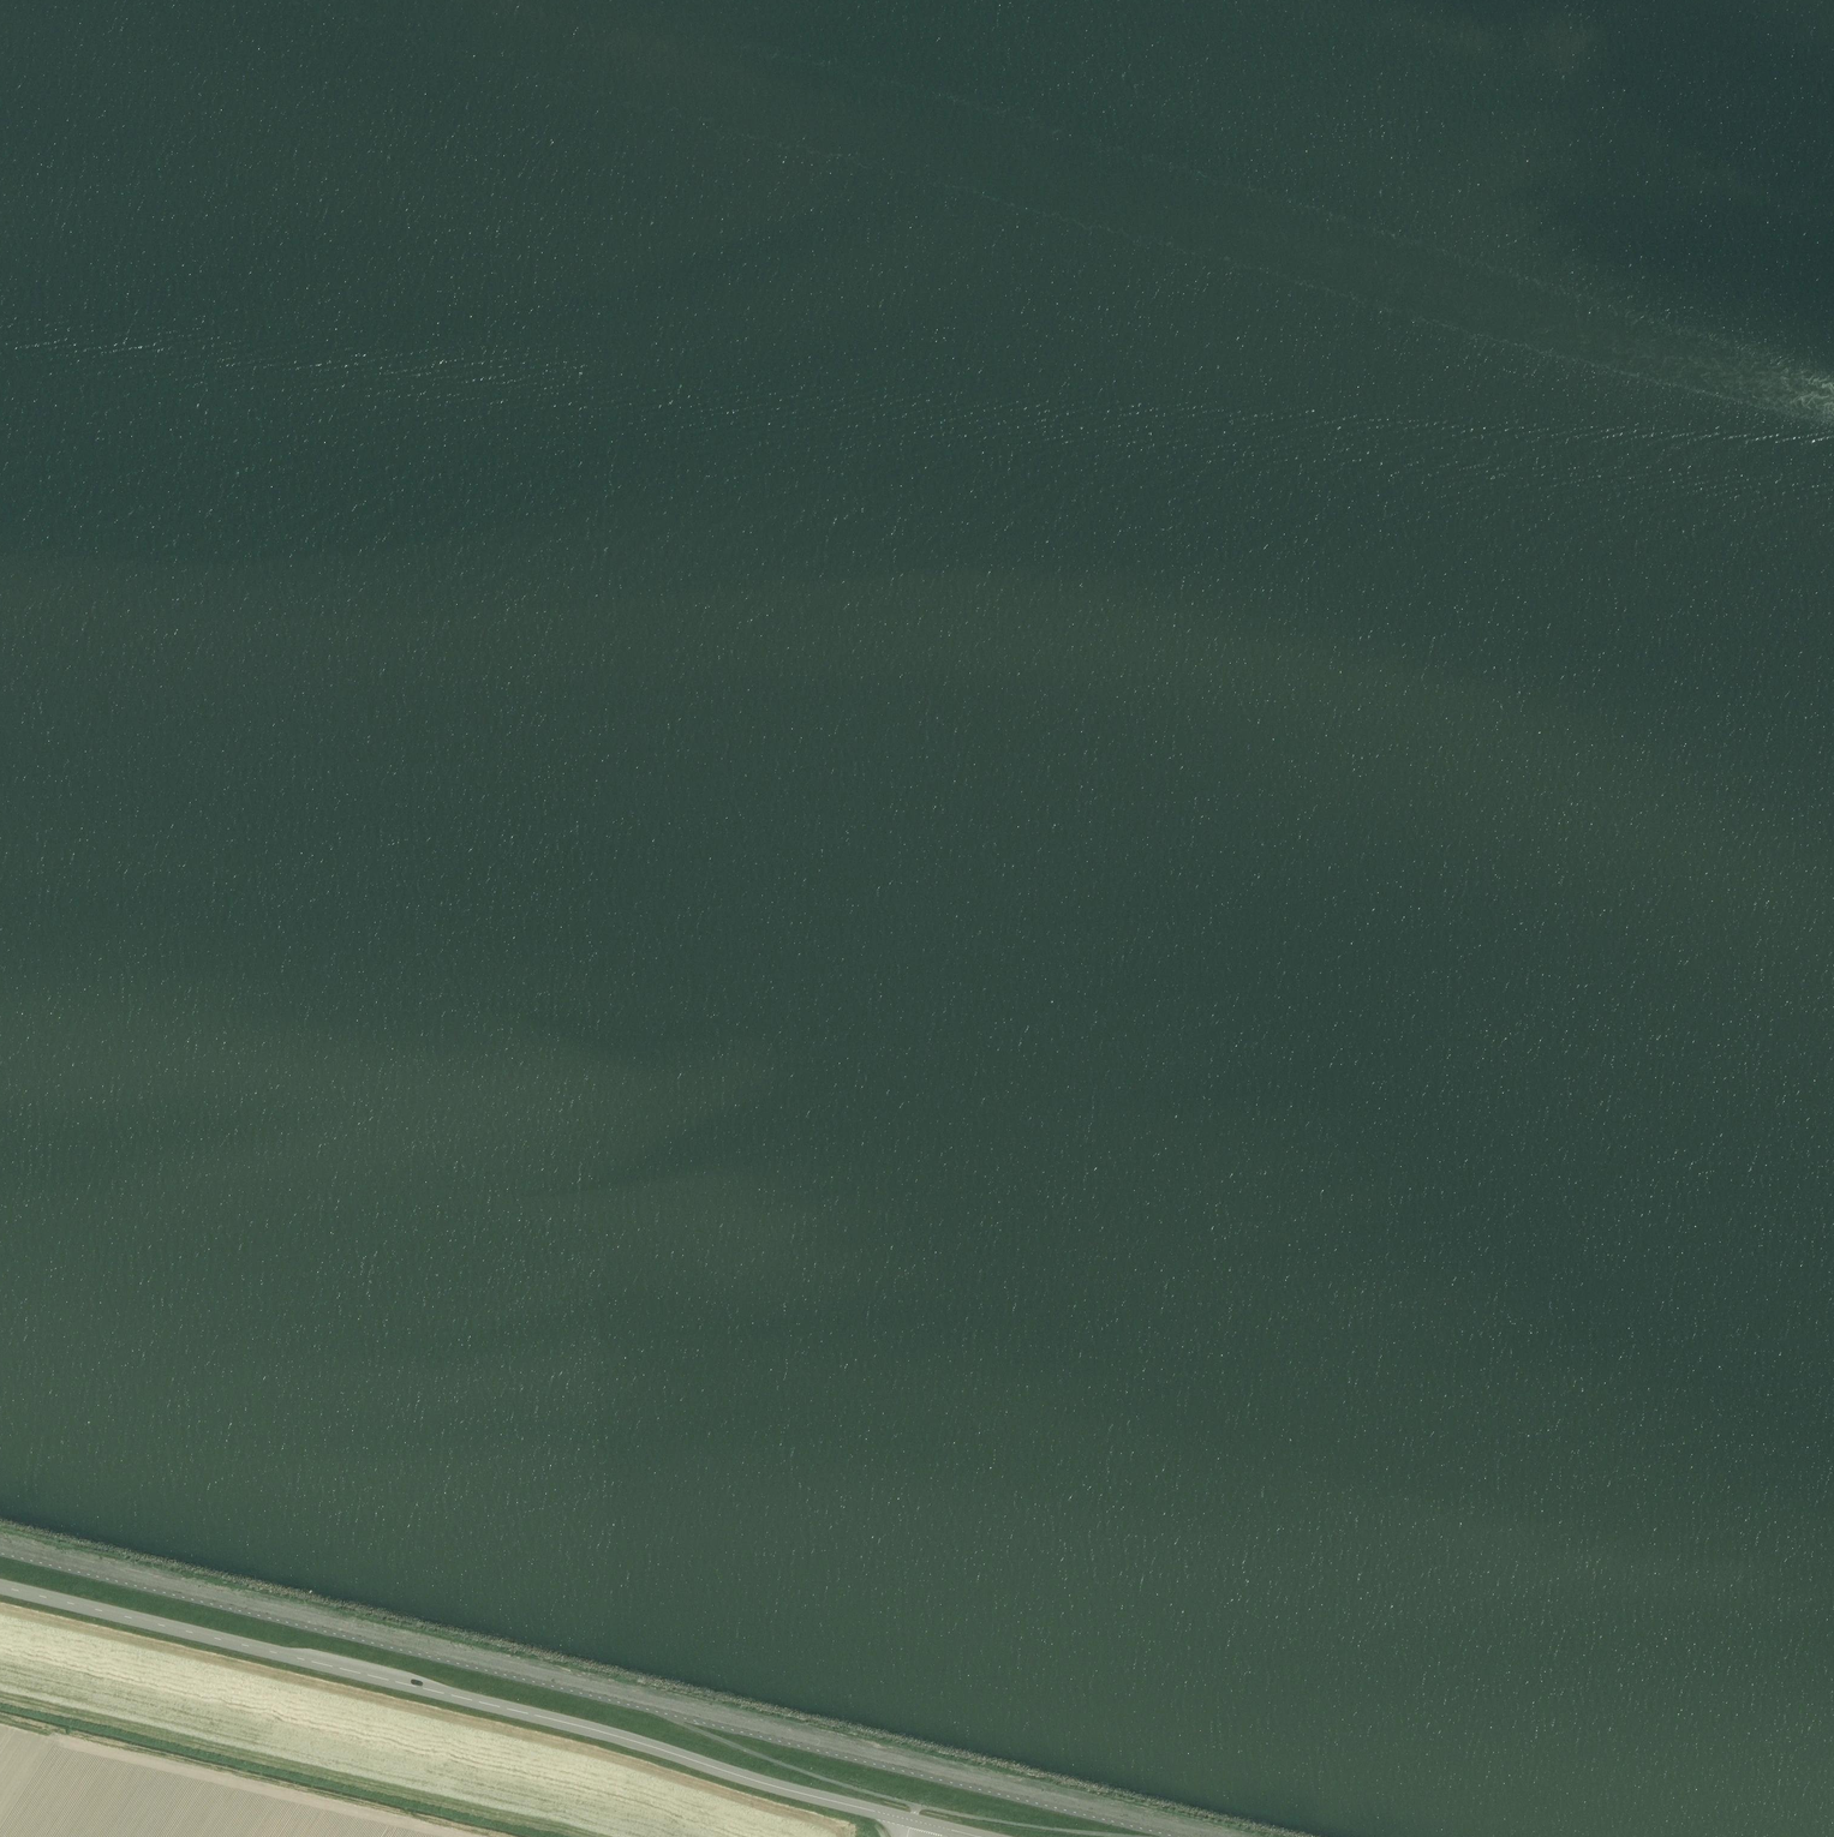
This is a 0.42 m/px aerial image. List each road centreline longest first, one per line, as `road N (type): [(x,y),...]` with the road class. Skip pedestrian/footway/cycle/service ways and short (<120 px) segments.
road 1 (tertiary): [(913,1822),(645,1743),(0,1586)]

